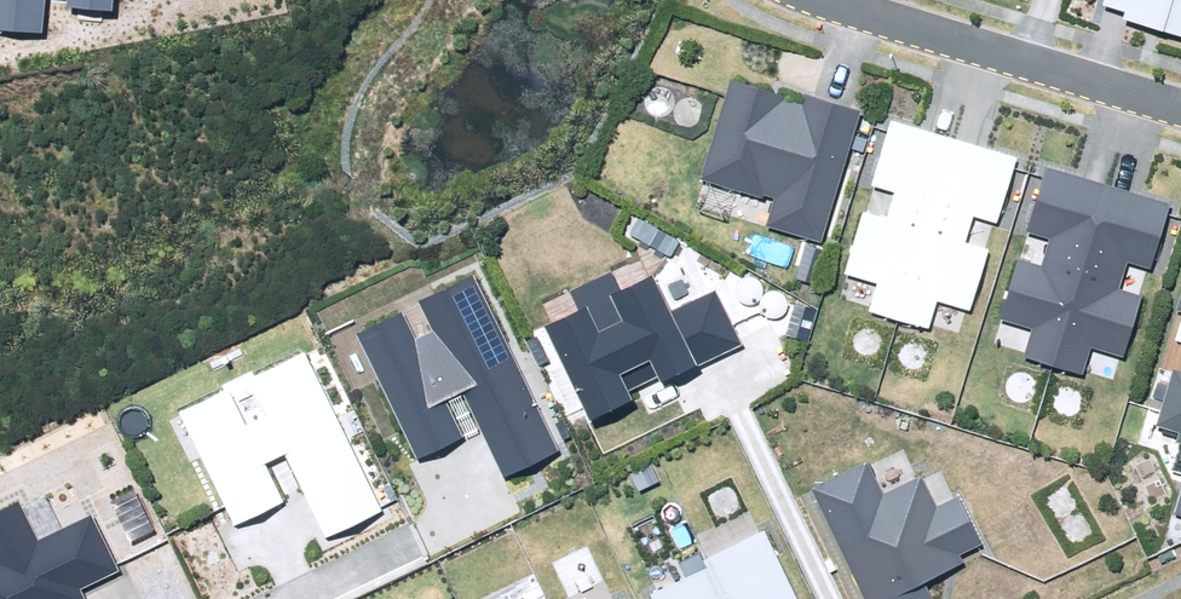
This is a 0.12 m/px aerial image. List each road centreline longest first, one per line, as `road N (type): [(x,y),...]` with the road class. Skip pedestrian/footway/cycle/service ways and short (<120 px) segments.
road 1 (residential): [(834,0),(1180,110)]
road 2 (track): [(423,0),(360,117),(359,177)]

